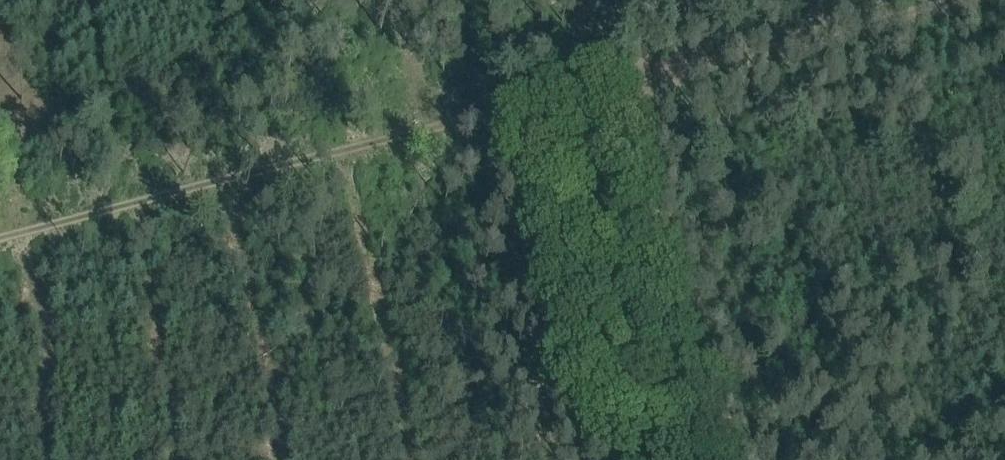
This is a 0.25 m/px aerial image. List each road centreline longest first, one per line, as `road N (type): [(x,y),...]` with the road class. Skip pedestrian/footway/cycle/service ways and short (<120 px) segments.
road 1 (track): [(0,204),(803,0)]

